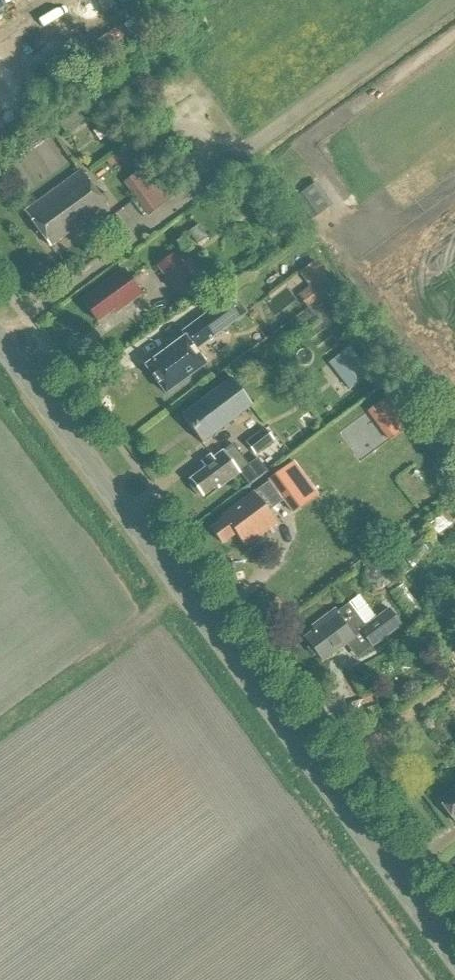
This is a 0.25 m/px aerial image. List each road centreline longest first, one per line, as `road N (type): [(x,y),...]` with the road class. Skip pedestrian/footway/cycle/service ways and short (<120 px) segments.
road 1 (tertiary): [(454,957),(0,336)]

